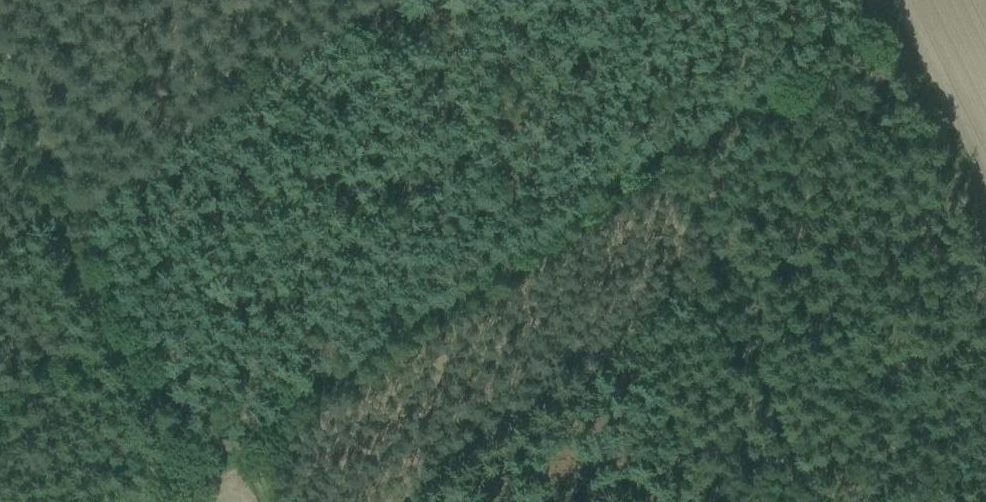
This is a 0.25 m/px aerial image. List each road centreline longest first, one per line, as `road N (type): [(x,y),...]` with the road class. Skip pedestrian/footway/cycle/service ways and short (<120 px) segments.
road 1 (track): [(140,501),(194,466),(0,98)]

